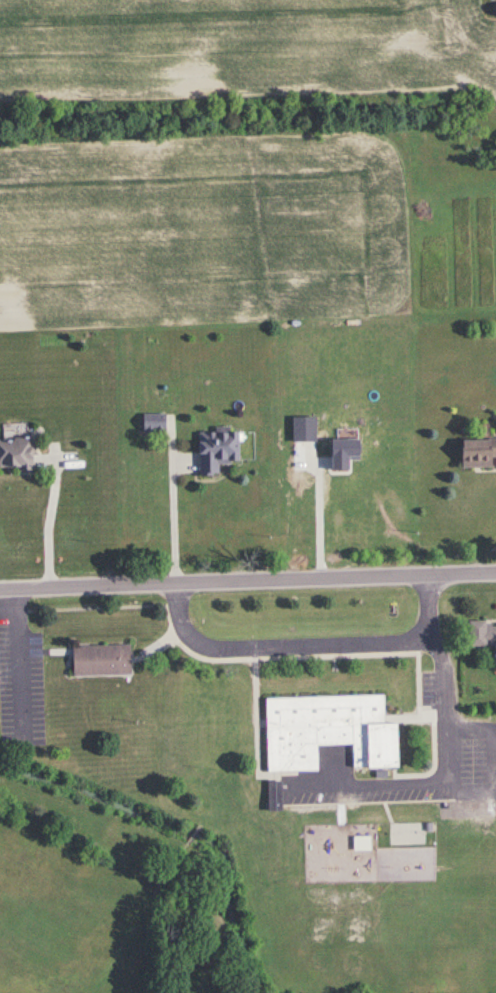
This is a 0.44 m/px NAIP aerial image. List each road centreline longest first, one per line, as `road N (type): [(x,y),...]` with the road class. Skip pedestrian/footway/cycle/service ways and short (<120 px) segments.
road 1 (residential): [(0,587),(495,570)]

